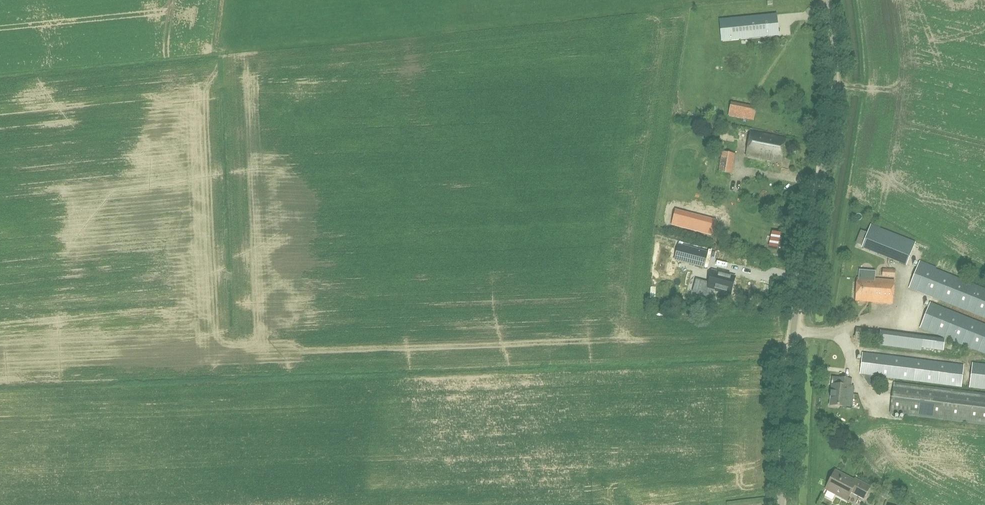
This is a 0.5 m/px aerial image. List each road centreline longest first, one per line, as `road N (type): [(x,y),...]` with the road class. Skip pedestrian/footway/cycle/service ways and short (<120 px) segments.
road 1 (tertiary): [(781,504),(787,386),(834,92),(827,0)]

